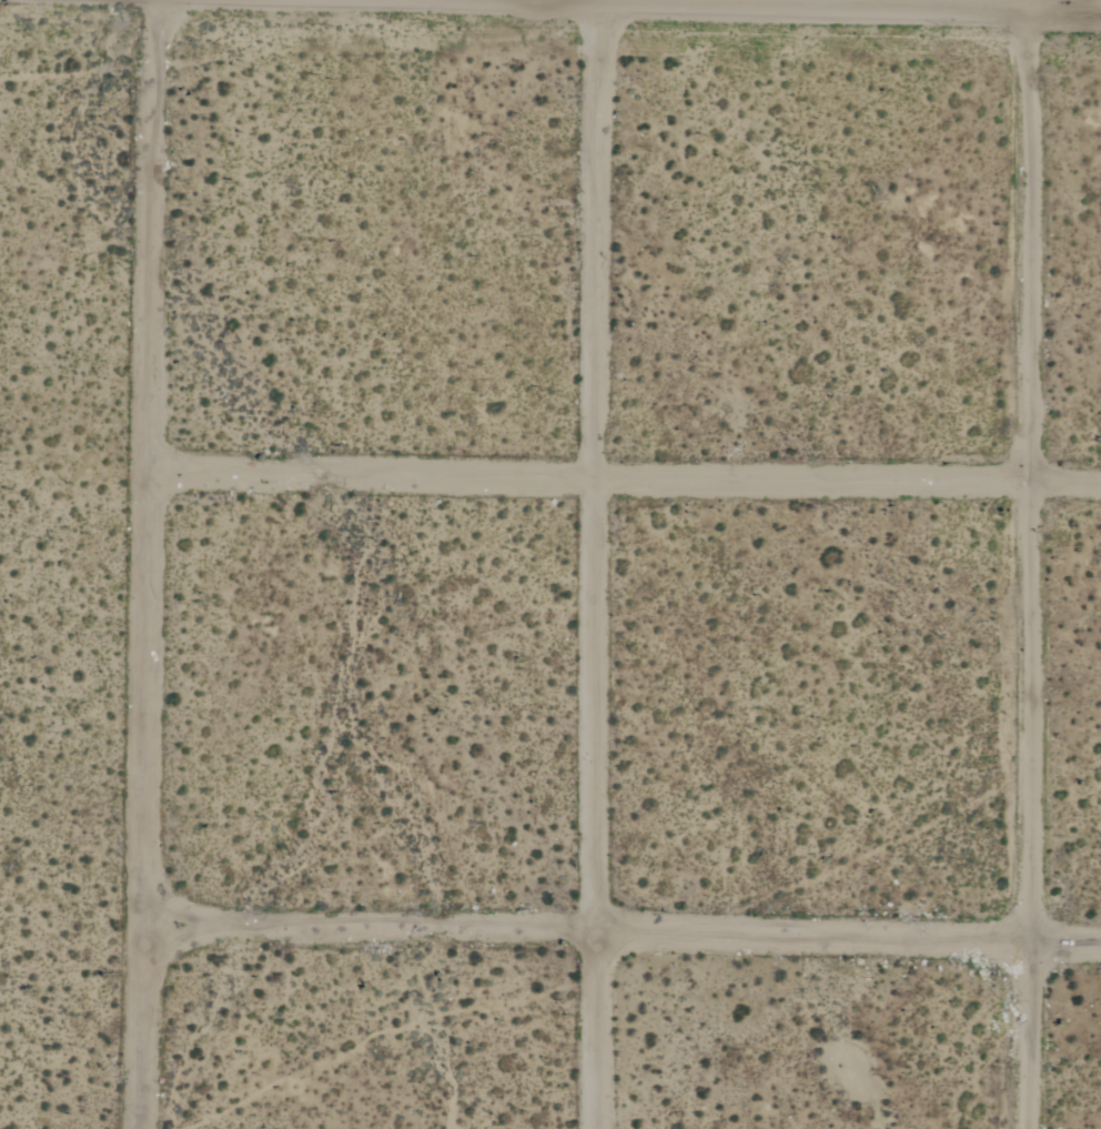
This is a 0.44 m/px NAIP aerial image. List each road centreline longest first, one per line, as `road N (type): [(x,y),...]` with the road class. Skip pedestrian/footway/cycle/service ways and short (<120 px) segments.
road 1 (track): [(140,1128),(154,0)]
road 2 (residential): [(592,1),(607,1128)]
road 3 (residential): [(1020,1128),(1020,10)]
road 4 (residential): [(142,917),(1100,936)]
road 5 (residential): [(144,468),(1100,485)]
road 6 (residential): [(543,0),(1100,15)]

